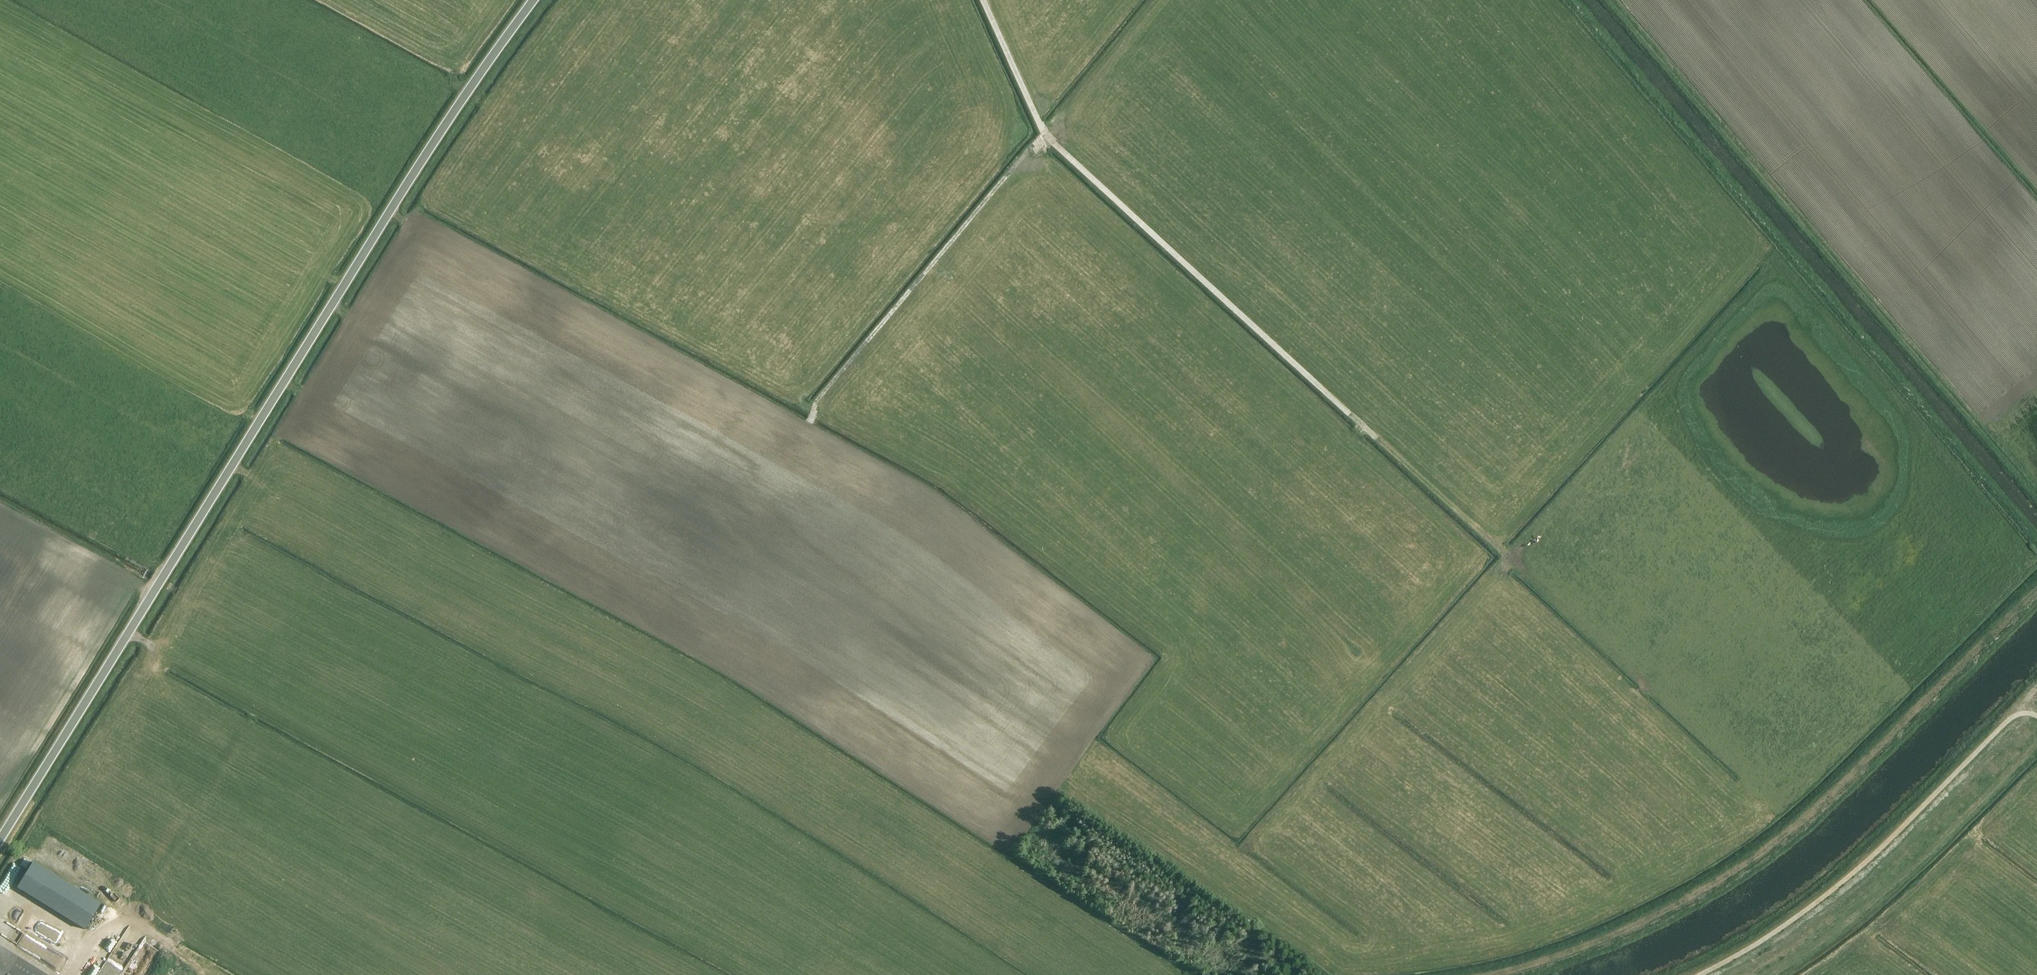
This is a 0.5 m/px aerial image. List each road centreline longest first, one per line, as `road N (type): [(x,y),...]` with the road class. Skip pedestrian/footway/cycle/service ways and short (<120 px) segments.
road 1 (tertiary): [(0,840),(397,200),(533,0)]

